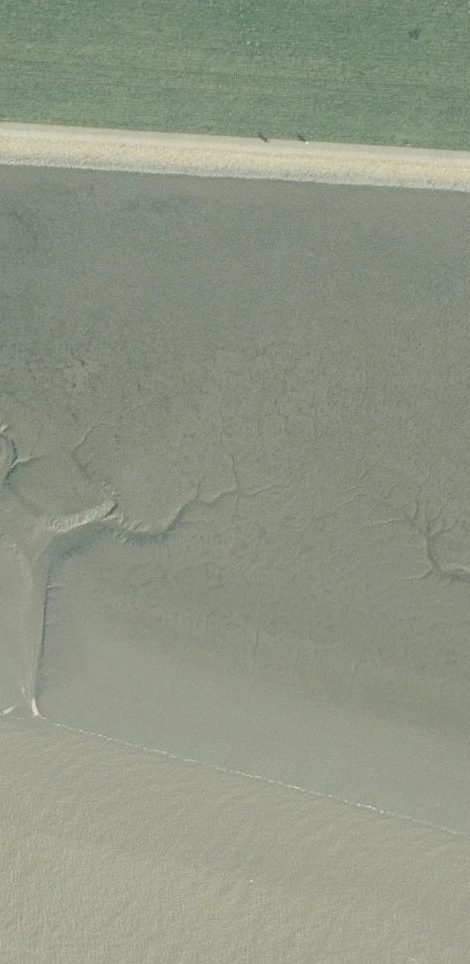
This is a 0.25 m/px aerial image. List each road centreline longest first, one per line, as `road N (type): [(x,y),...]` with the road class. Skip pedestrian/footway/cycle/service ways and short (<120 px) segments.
road 1 (track): [(0,128),(469,157)]

